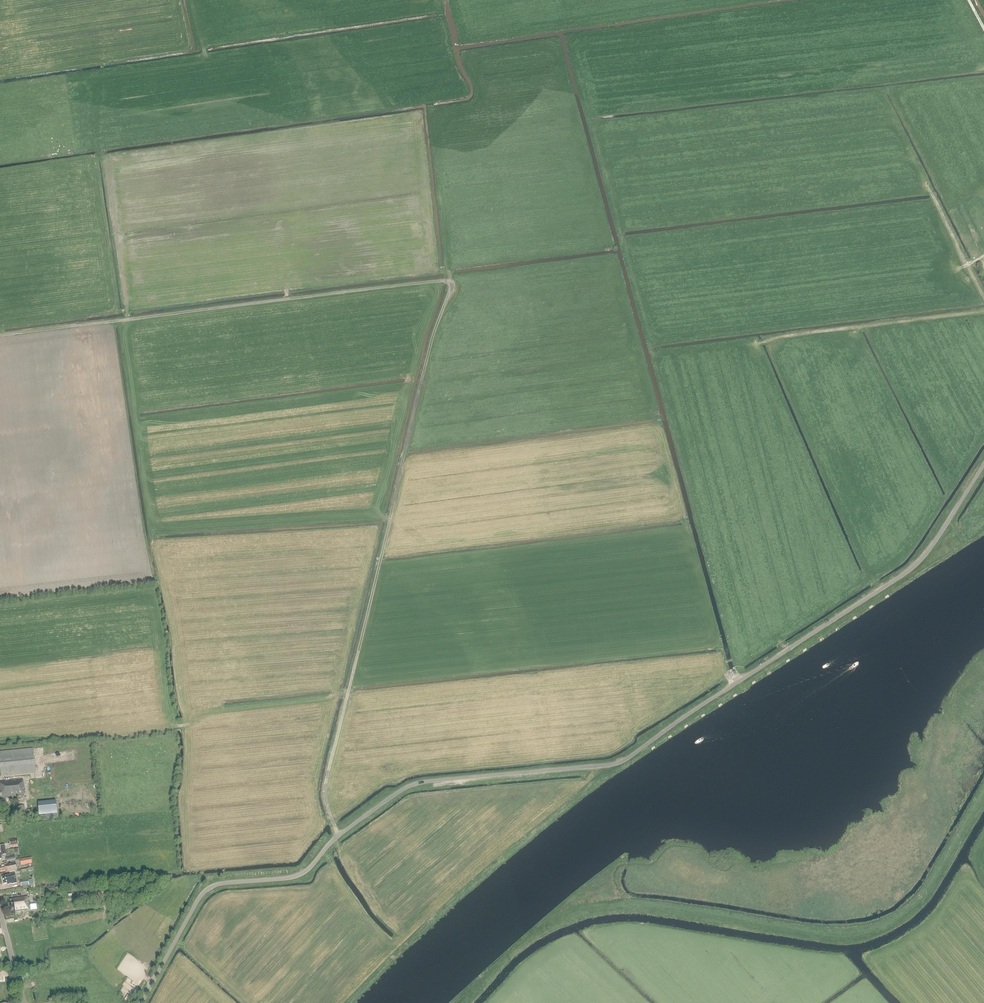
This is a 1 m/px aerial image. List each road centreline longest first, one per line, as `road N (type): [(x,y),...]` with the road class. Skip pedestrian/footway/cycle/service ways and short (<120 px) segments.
road 1 (unclassified): [(143,1002),(203,891),(302,874),(342,832),(423,781),(623,761),(916,565),(983,465)]

